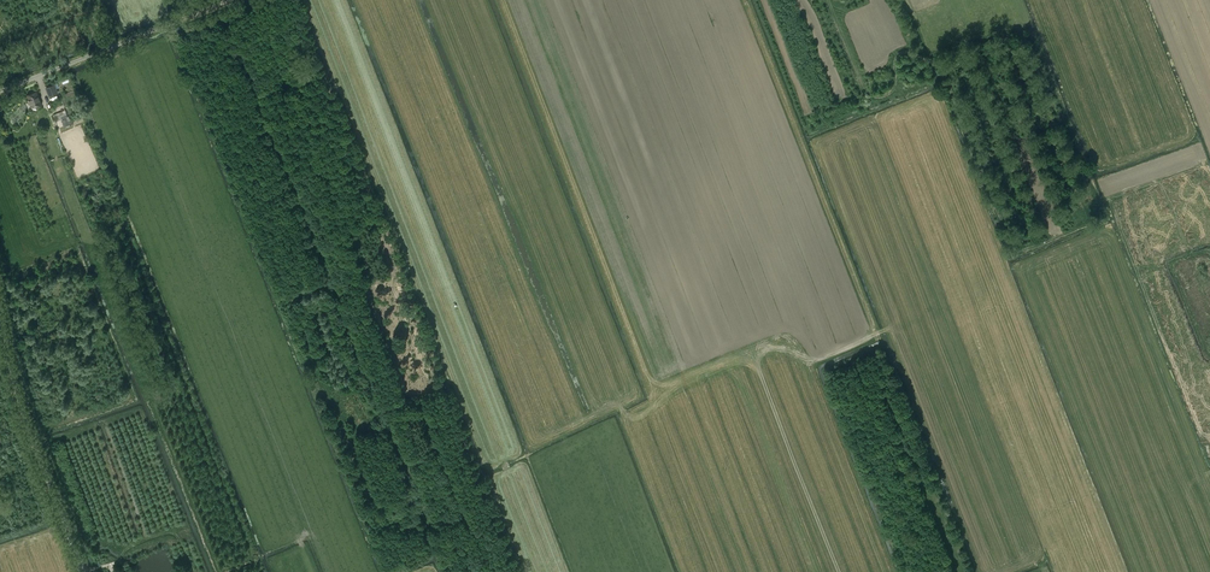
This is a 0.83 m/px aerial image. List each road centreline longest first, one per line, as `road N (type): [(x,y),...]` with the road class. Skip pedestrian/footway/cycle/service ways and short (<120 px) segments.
road 1 (unclassified): [(86,571),(19,397),(0,294)]
road 2 (unclassified): [(0,91),(230,0)]

